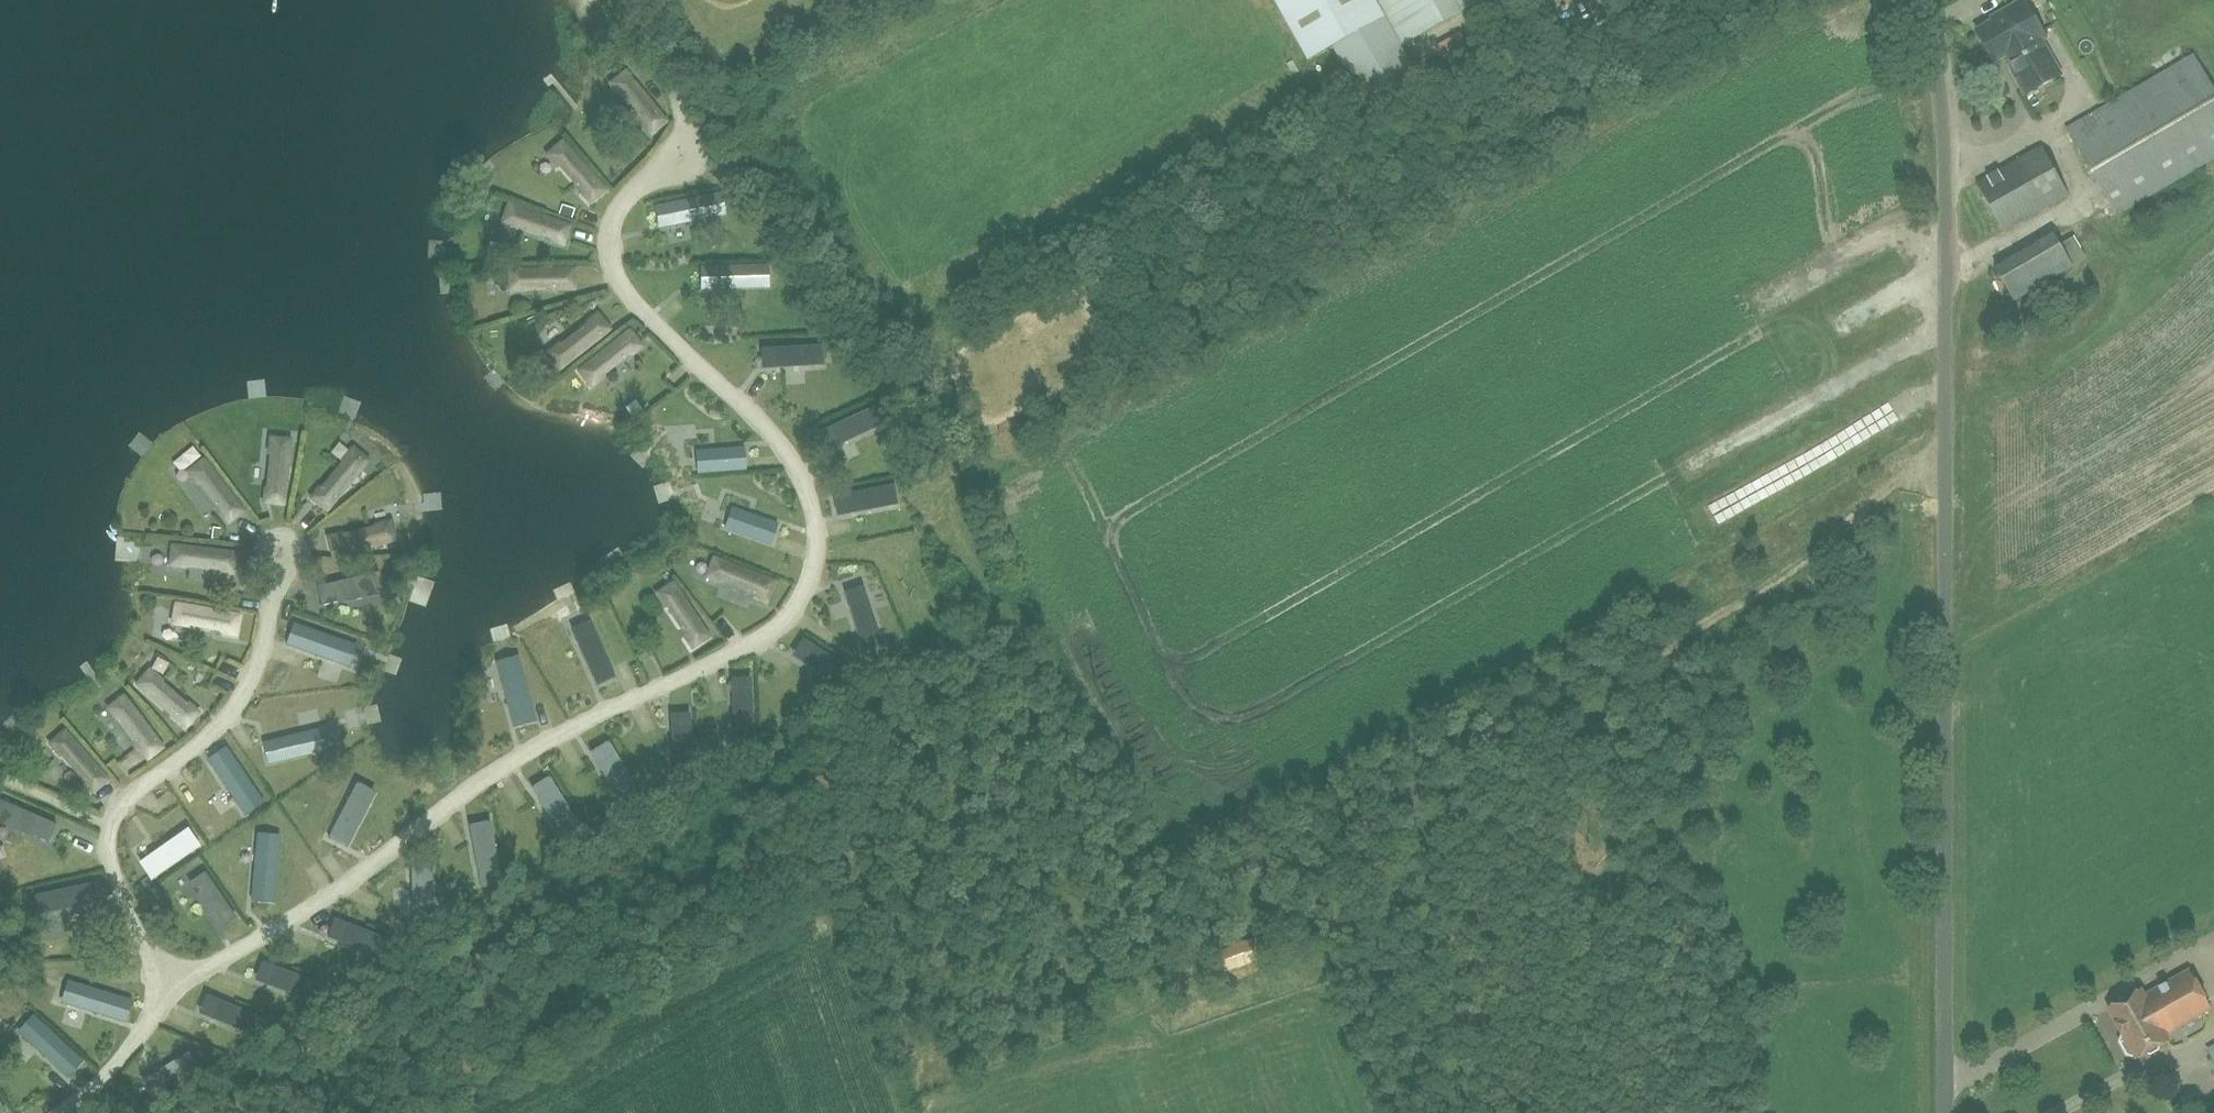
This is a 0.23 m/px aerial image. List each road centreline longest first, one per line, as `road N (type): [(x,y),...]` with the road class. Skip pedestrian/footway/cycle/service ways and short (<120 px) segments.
road 1 (unclassified): [(1945,1112),(1944,170),(1920,0)]
road 2 (track): [(1853,515),(1801,562),(1695,629),(1655,670),(1561,689),(1510,715),(1435,791),(1350,829),(1311,880),(1266,903)]

